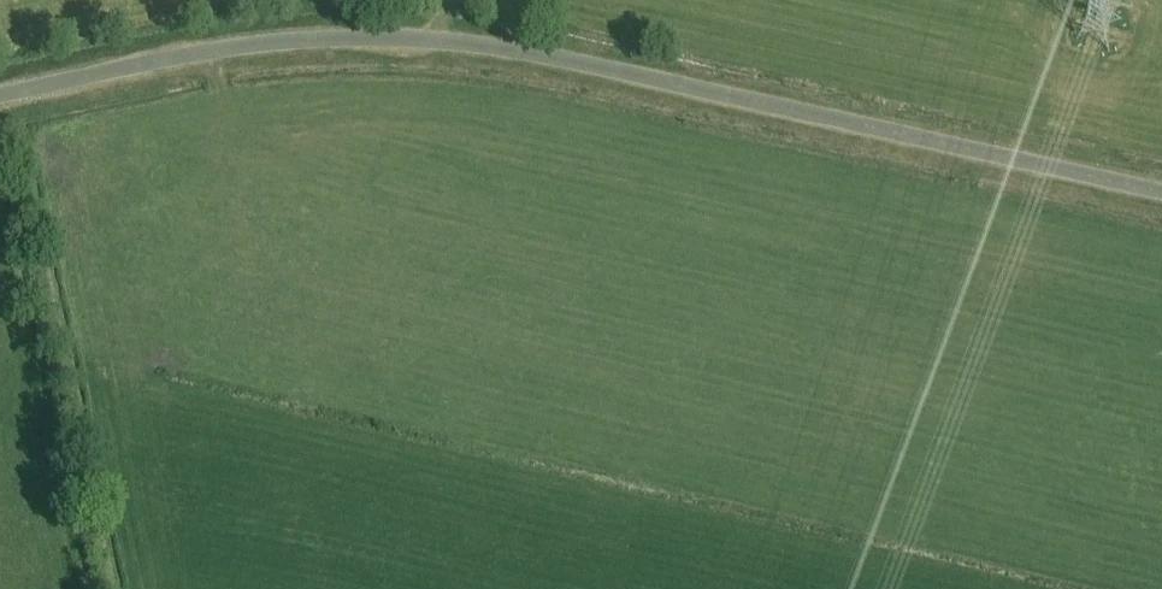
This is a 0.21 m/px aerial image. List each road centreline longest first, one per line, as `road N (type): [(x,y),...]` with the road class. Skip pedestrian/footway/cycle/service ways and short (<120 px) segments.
road 1 (unclassified): [(0,95),(268,44),(477,44),(1161,193)]

